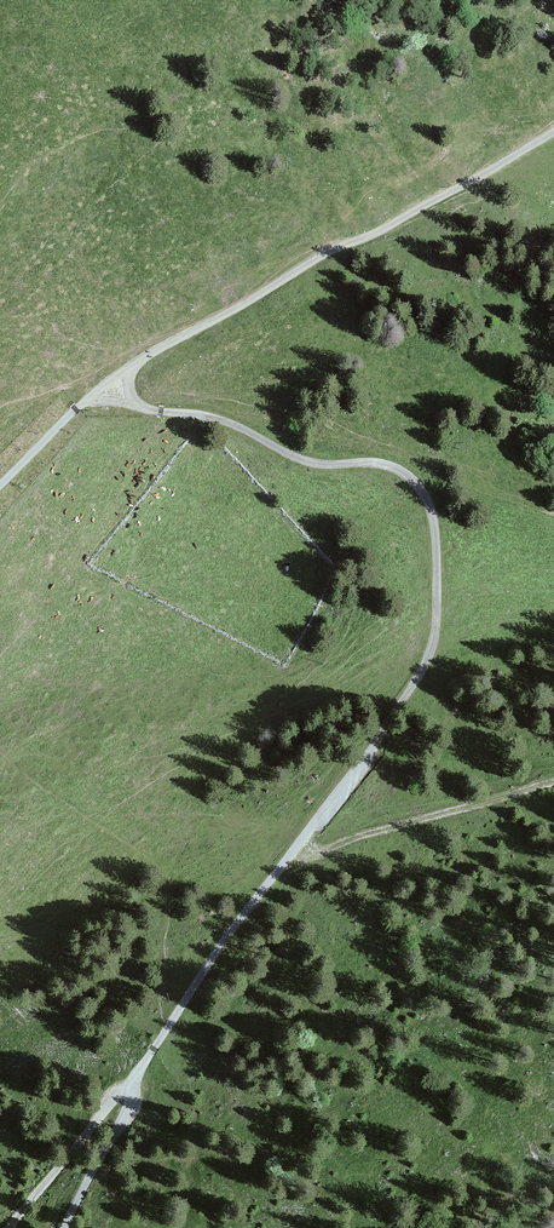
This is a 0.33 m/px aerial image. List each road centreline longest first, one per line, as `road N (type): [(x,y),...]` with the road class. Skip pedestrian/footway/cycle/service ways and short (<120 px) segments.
road 1 (track): [(134,1074),(233,922),(290,860),(381,738),(428,667),(438,627),(437,528),(428,492),(410,473),(395,465),(312,464),(211,416),(135,403),(132,367)]
road 2 (unclassified): [(132,367),(553,134)]
road 3 (track): [(290,860),(553,784)]
road 4 (track): [(9,1227),(134,1074)]
road 5 (track): [(66,1227),(126,1115),(134,1074)]

